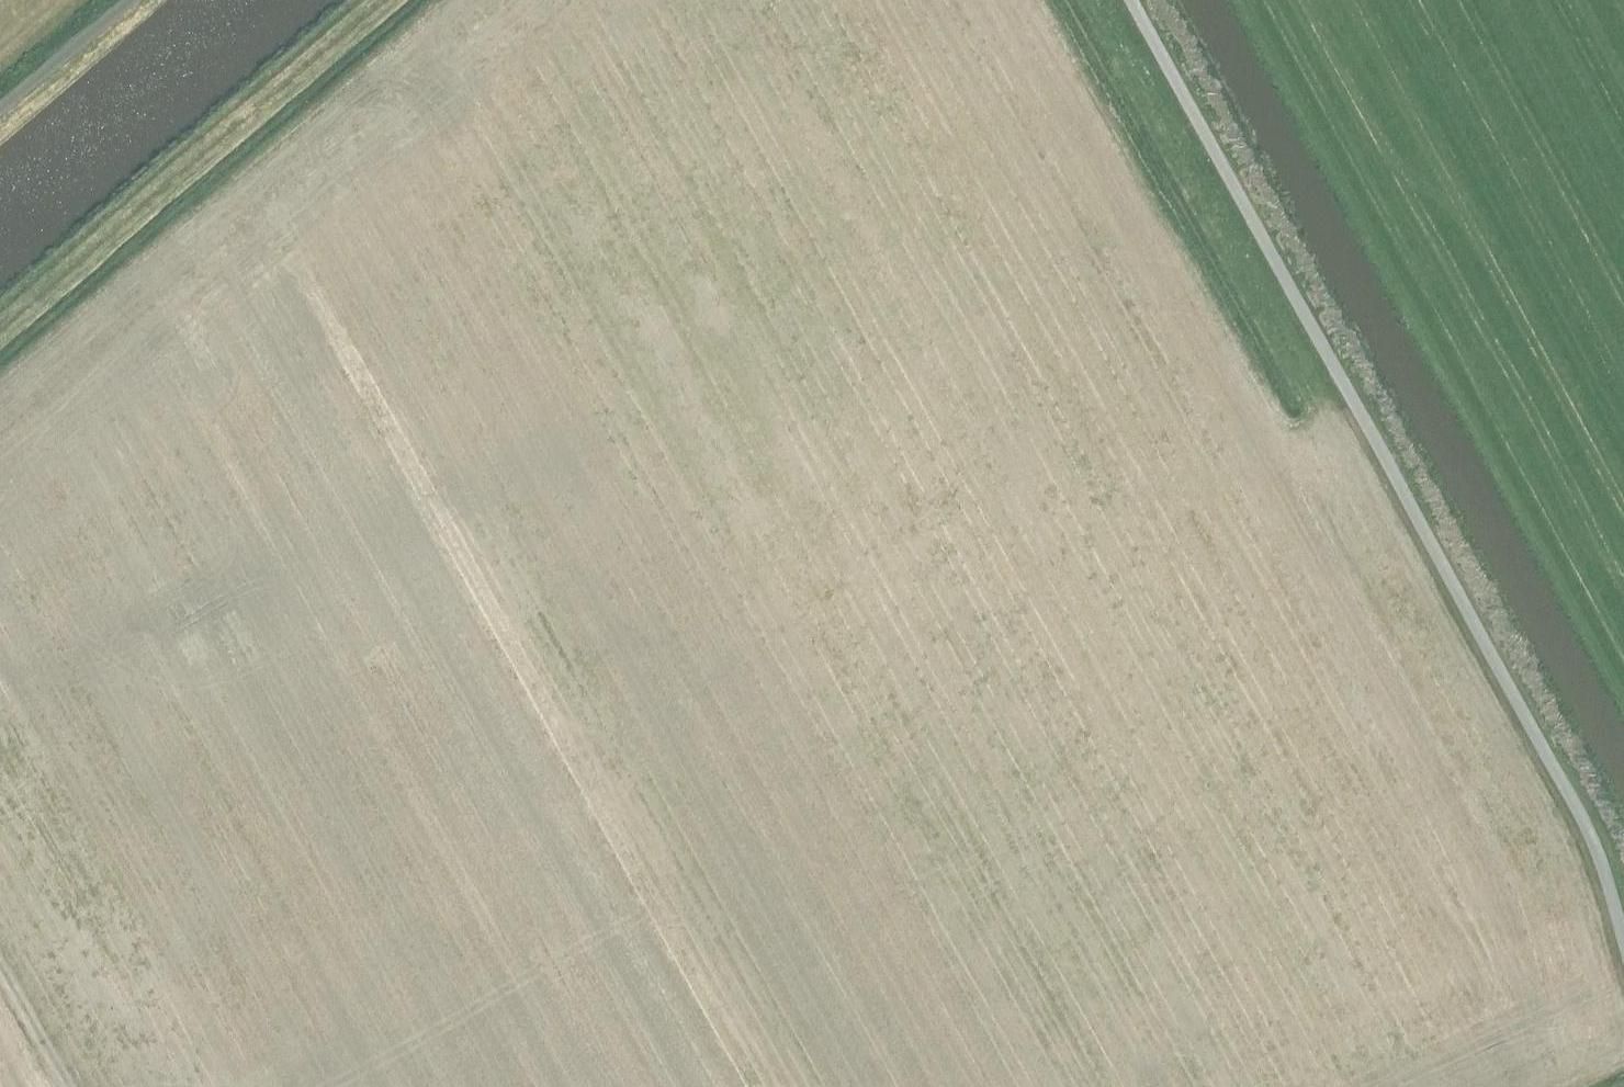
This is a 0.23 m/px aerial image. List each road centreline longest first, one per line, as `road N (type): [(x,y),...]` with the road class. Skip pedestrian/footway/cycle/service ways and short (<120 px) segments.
road 1 (unclassified): [(0,111),(130,0)]

